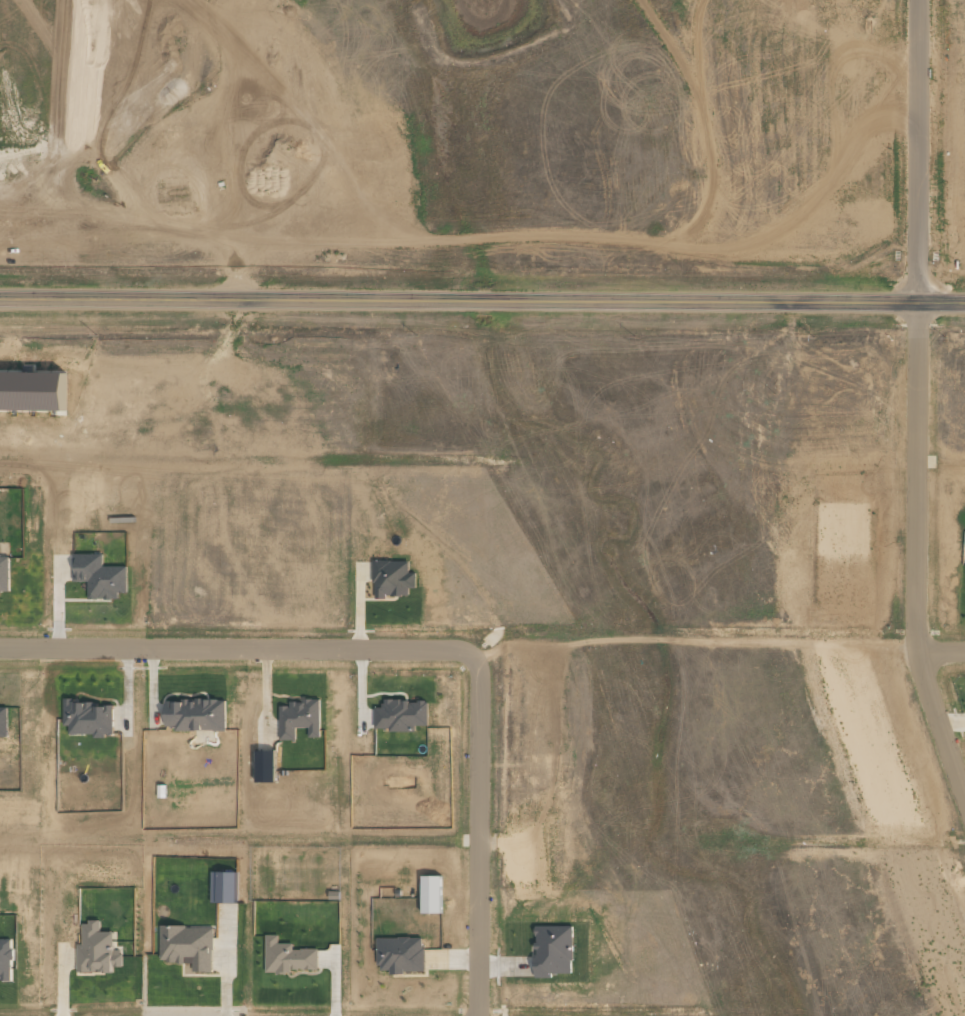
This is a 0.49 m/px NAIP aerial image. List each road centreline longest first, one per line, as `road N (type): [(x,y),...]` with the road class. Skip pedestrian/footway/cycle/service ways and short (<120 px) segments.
road 1 (secondary): [(0,298),(964,305)]
road 2 (residential): [(964,804),(912,623),(915,305)]
road 3 (residential): [(0,648),(452,650),(476,661)]
road 4 (residential): [(476,661),(474,1015)]
road 5 (residential): [(918,0),(915,305)]

